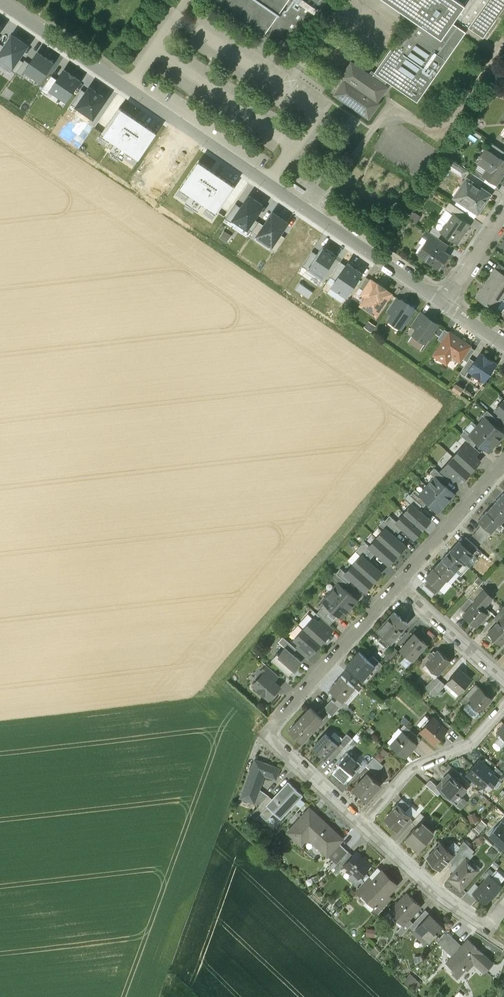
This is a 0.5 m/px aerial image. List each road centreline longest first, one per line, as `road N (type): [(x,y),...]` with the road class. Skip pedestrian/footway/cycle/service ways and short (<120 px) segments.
road 1 (residential): [(0,2),(444,303)]
road 2 (residential): [(398,587),(272,735),(363,824)]
road 3 (residential): [(503,706),(472,742),(413,769),(363,824)]
road 4 (residential): [(363,824),(487,925),(503,906)]
road 5 (residential): [(503,466),(398,587)]
road 6 (residential): [(398,587),(503,682)]

